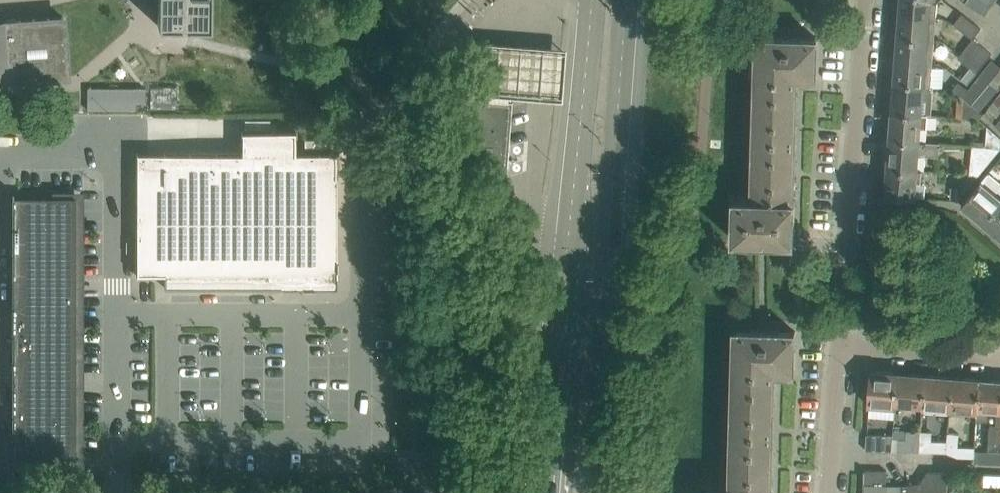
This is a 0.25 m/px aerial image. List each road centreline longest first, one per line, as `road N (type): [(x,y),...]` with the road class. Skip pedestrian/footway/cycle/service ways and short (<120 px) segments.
road 1 (secondary): [(590,0),(548,492)]
road 2 (secondary): [(591,492),(626,0)]
road 3 (residential): [(837,345),(864,0)]
road 4 (residential): [(999,359),(837,345)]
road 5 (residential): [(828,492),(837,345)]

